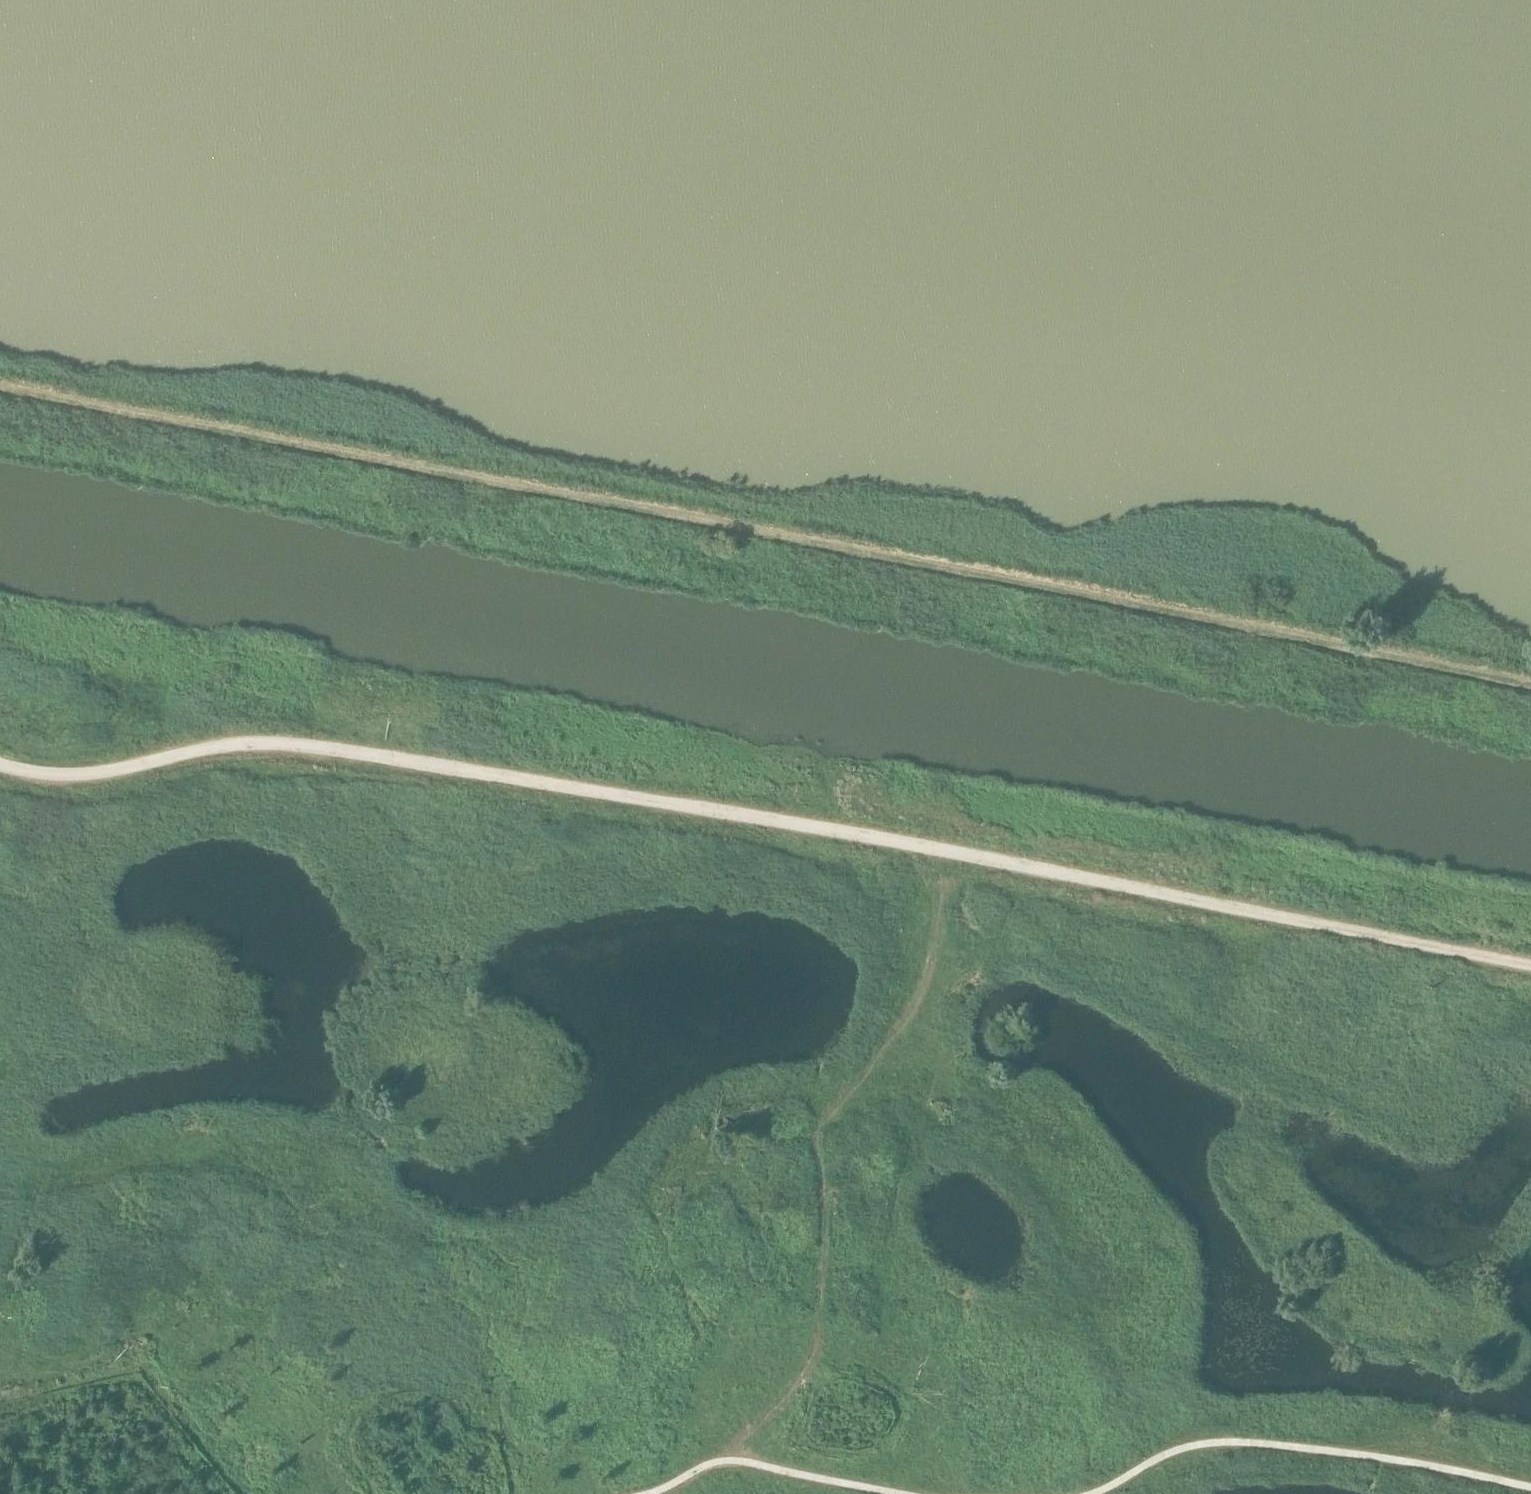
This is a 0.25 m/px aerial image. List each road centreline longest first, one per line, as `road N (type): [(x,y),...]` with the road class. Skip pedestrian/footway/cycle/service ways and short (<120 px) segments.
road 1 (track): [(1530,964),(963,854),(309,745),(233,746),(70,776),(0,763)]

